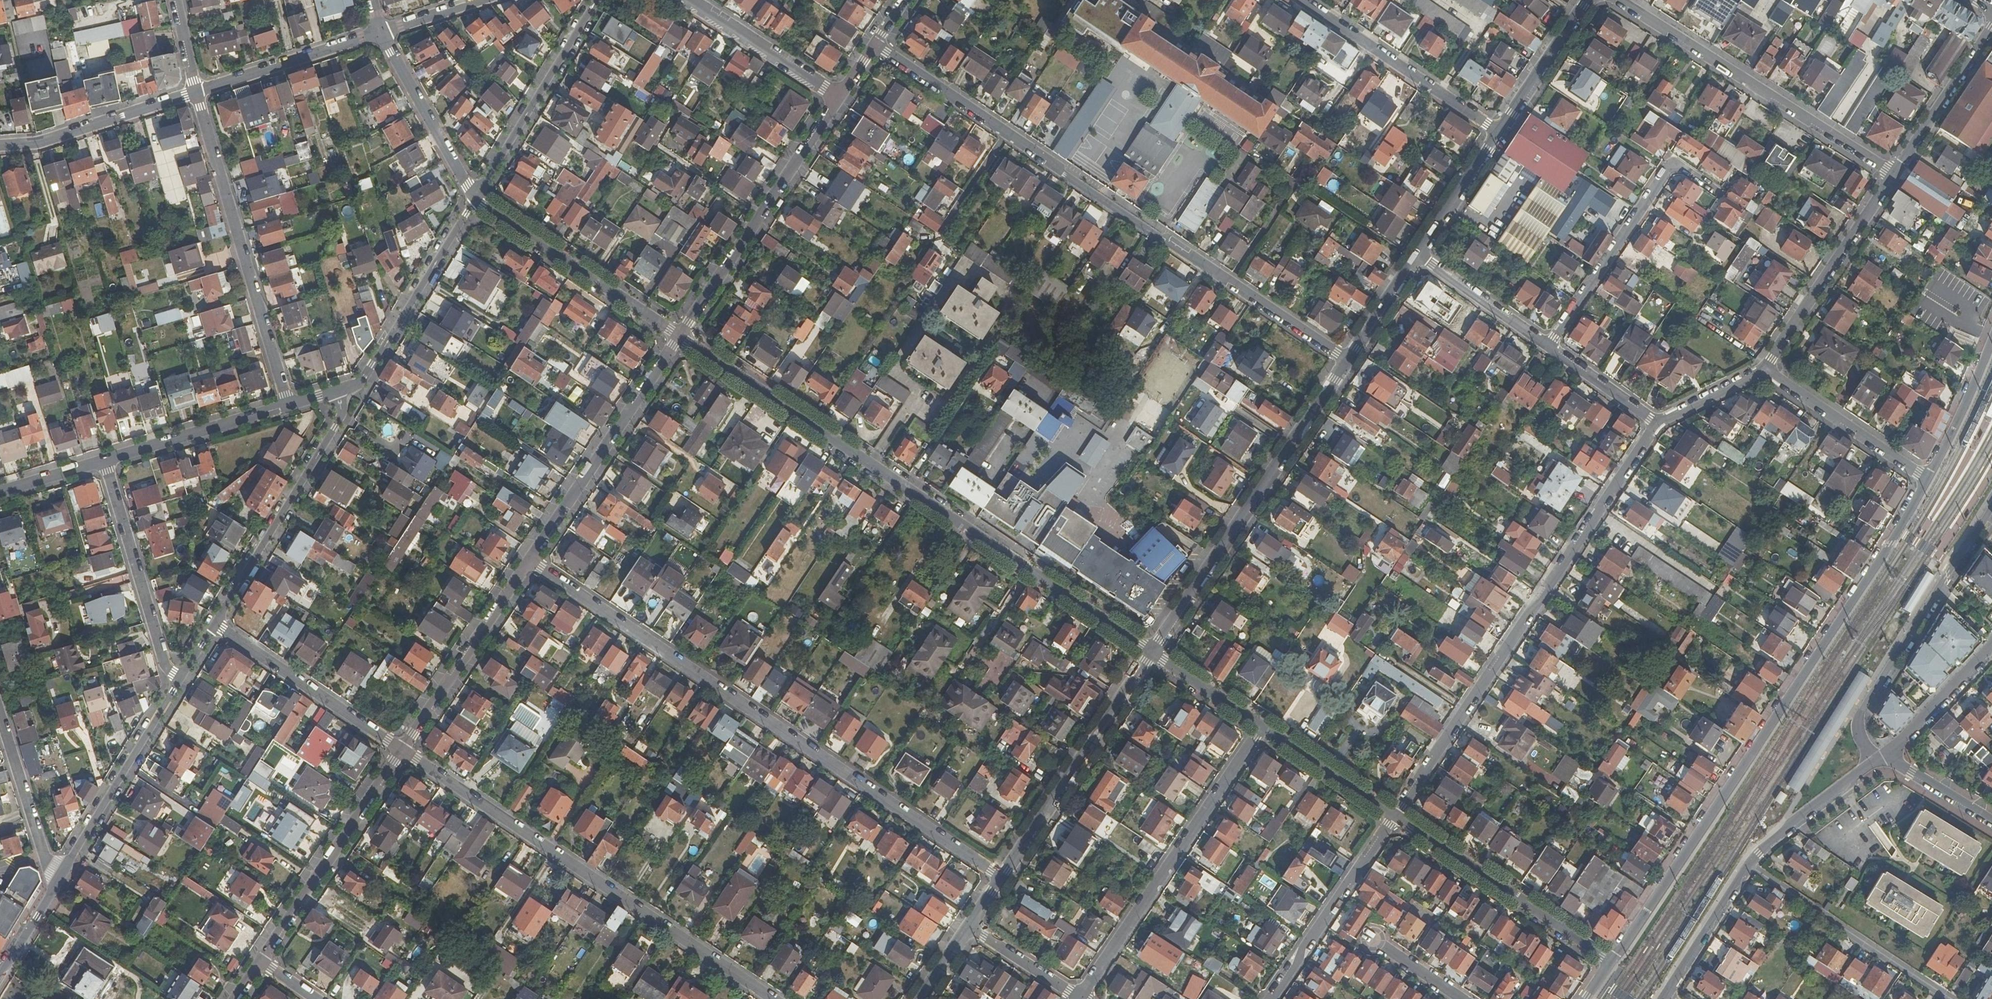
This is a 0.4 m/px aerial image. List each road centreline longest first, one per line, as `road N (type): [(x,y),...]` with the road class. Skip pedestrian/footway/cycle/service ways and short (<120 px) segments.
road 1 (residential): [(1928,479),(1612,961)]
road 2 (residential): [(1002,878),(529,561)]
road 3 (residential): [(873,45),(1347,359)]
road 4 (residential): [(1150,651),(680,335)]
road 5 (residential): [(1658,424),(1395,815)]
road 6 (residential): [(402,751),(773,998)]
road 7 (unclassified): [(1150,651),(1347,359)]
road 8 (residential): [(1260,724),(1077,997)]
road 9 (residential): [(288,405),(196,93)]
road 10 (residential): [(1621,0),(1892,173)]
road 11 (residential): [(1991,510),(1862,712),(1857,736),(1874,761)]
road 12 (residential): [(838,97),(680,335)]
road 13 (residential): [(680,335),(529,561)]
road 14 (unclassified): [(1002,878),(1150,651)]
road 15 (residential): [(215,623),(342,416),(339,391)]
road 16 (residential): [(1550,347),(1672,164),(1712,188)]
road 17 (residential): [(1612,961),(1395,815)]
road 18 (residential): [(402,751),(260,961)]
road 19 (residential): [(680,335),(474,197)]
road 20 (residential): [(1954,998),(1749,866)]
road 21 (residential): [(339,391),(364,380),(474,197)]
road 22 (residential): [(56,886),(180,681)]
road 23 (residential): [(1303,0),(1501,133)]
road 24 (residential): [(180,681),(164,663),(105,459)]
road 25 (residential): [(1892,173),(1765,369)]
road 26 (residential): [(474,197),(598,0)]
road 27 (residential): [(529,561),(402,751)]
road 28 (residential): [(215,623),(402,751)]
road 29 (residential): [(1395,815),(1271,998)]
road 30 (residential): [(196,93),(34,144),(0,146)]
road 31 (residential): [(1765,369),(1928,479)]
road 32 (residential): [(381,31),(196,93)]
road 33 (residential): [(105,459),(288,405)]
road 34 (residential): [(474,197),(381,31)]
road 35 (residential): [(0,710),(56,886)]
road 36 (residential): [(690,0),(838,97)]
road 37 (residential): [(1991,27),(1892,173)]
road 38 (residential): [(1749,866),(1874,761)]
road 39 (residential): [(1395,815),(1260,724)]
road 40 (residential): [(1550,347),(1418,255)]
road 41 (unclassified): [(1501,133),(1587,0)]
road 42 (residential): [(1664,997),(1749,866)]
road 43 (residential): [(1886,753),(1991,646)]
road 44 (residential): [(1991,344),(1928,479)]
road 45 (unclassified): [(1418,255),(1501,133)]
road 46 (residential): [(1658,424),(1550,347)]
road 47 (residential): [(1260,724),(1150,651)]
road 48 (residential): [(1077,997),(969,927)]
road 49 (unclassified): [(1347,359),(1418,255)]
road 50 (residential): [(1886,753),(1991,821)]
road 51 (residential): [(1765,369),(1658,424)]

